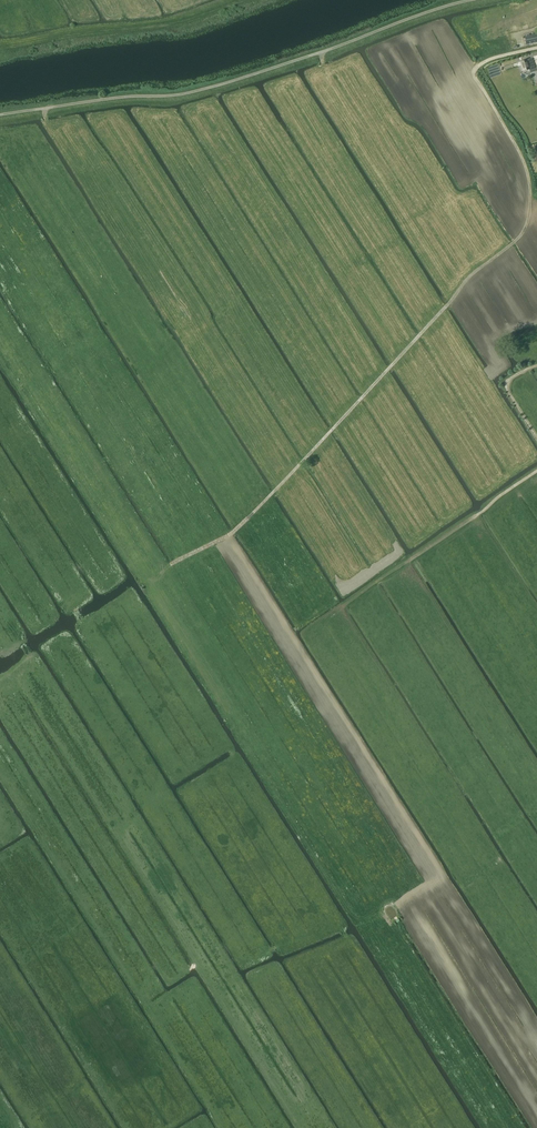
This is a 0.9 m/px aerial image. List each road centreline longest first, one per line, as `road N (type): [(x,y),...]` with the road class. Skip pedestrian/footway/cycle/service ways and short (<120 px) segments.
road 1 (track): [(170,564),(238,527),(470,278),(527,229),(532,179),(475,70),(536,48)]

